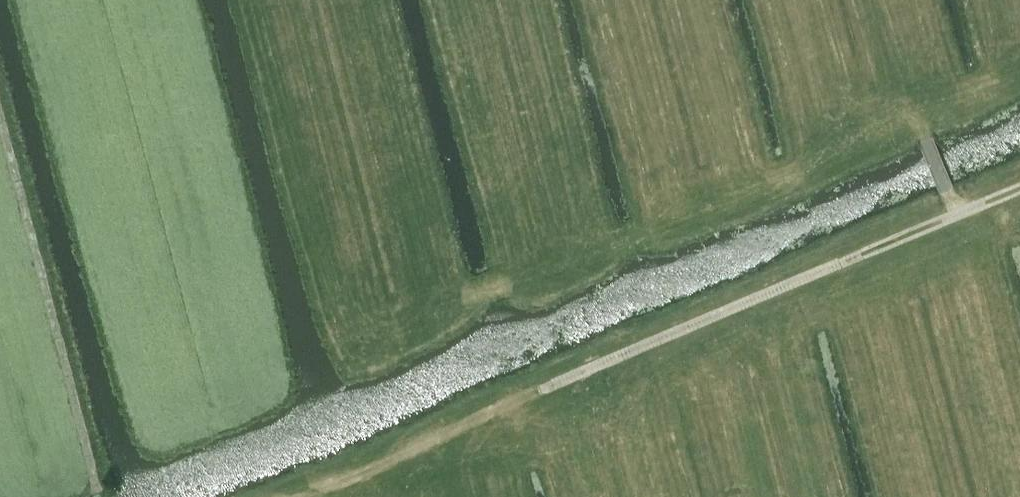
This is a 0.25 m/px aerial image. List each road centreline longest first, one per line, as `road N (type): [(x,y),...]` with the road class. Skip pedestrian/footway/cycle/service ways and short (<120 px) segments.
road 1 (track): [(303,496),(1019,189)]
road 2 (track): [(97,490),(0,123)]
road 3 (track): [(744,306),(794,496)]

